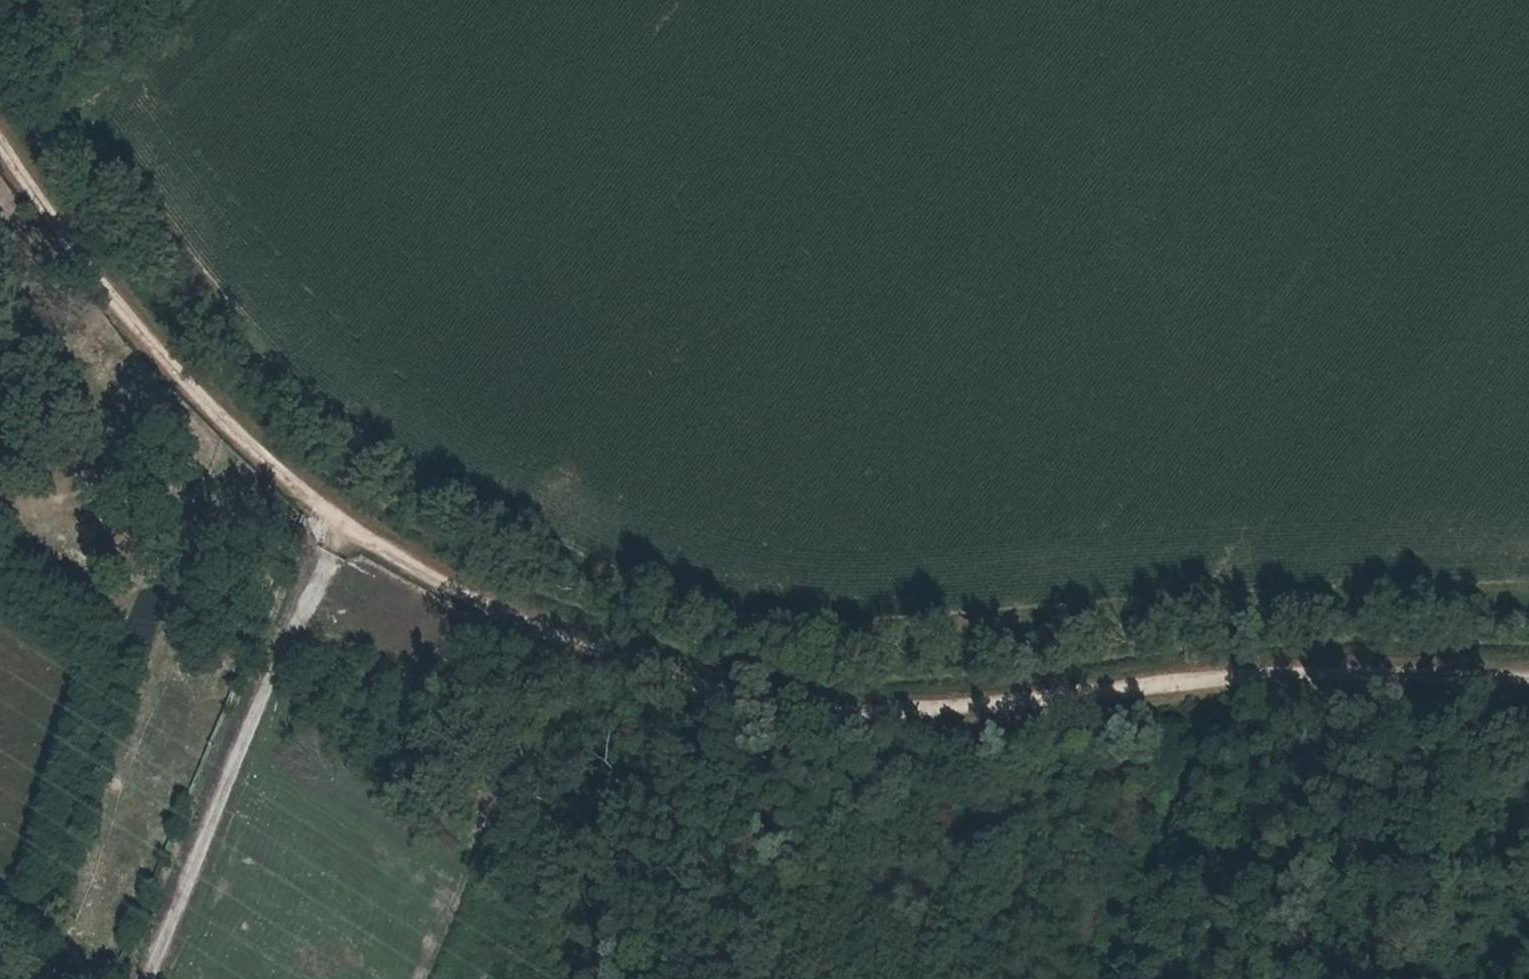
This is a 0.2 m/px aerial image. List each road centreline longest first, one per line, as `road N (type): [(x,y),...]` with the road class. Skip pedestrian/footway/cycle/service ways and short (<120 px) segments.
road 1 (track): [(0,140),(106,282),(332,529),(450,596),(612,668),(829,706),(1216,685),(1528,682)]
road 2 (track): [(150,978),(332,529)]
road 3 (track): [(1216,685),(1201,777),(1115,978)]

